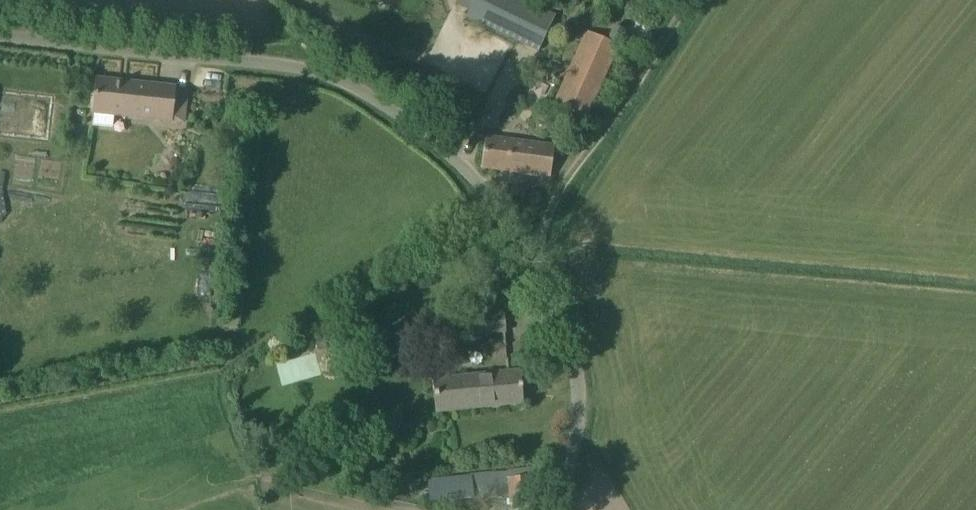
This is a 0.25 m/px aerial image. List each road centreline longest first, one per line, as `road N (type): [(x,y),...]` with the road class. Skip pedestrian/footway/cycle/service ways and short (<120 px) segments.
road 1 (unclassified): [(562,509),(579,430),(577,372),(565,336),(517,227),(440,146),(405,117),(315,76),(0,33)]
road 2 (track): [(536,262),(543,225),(694,0)]

